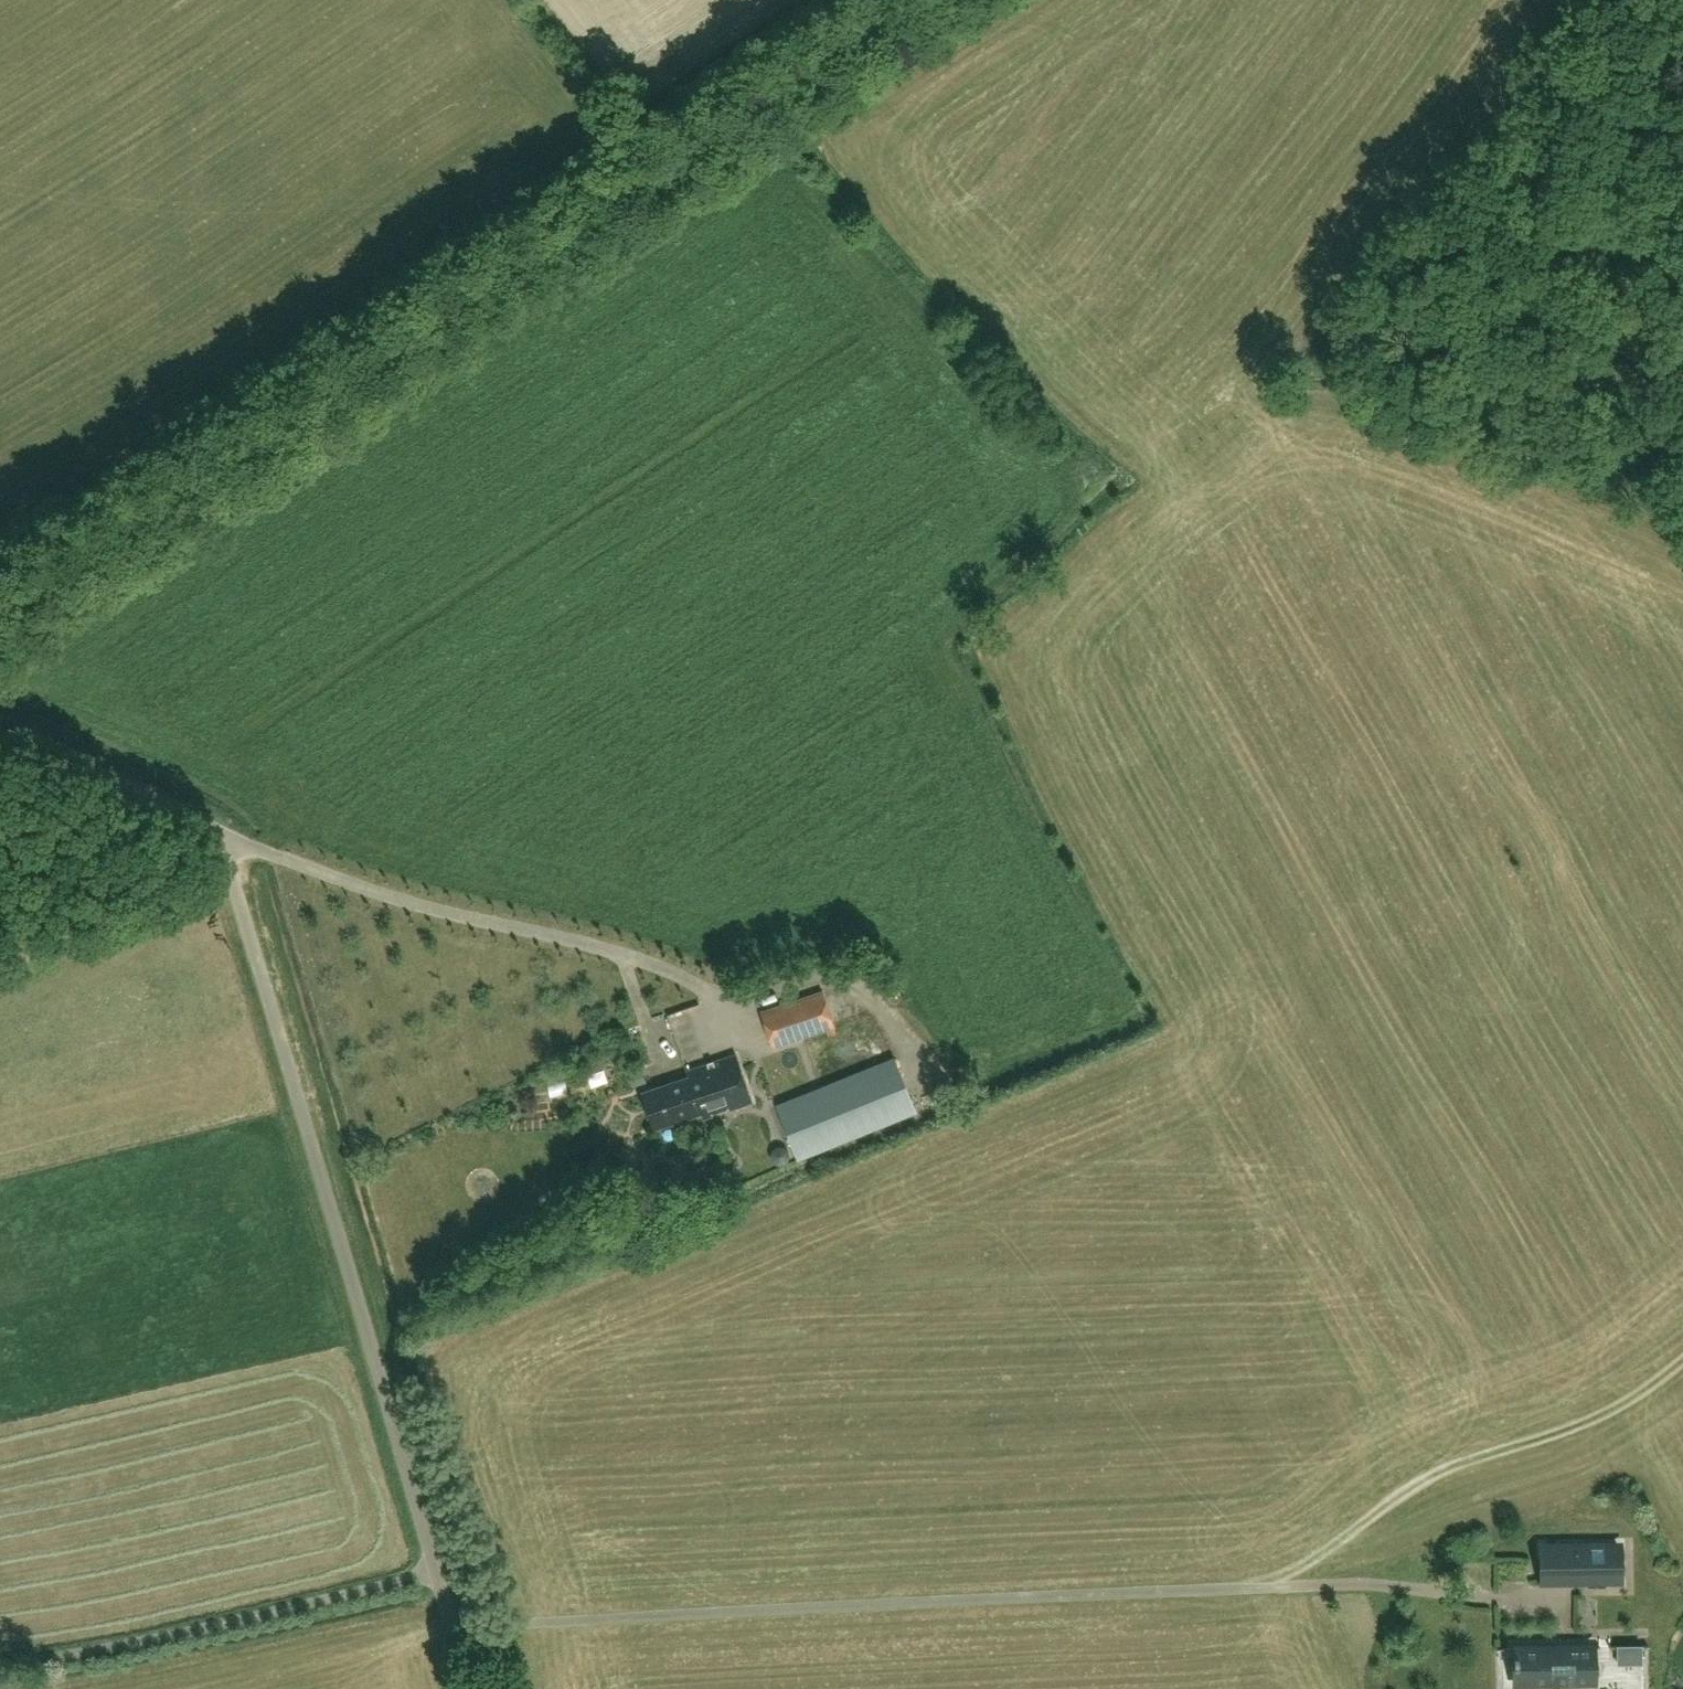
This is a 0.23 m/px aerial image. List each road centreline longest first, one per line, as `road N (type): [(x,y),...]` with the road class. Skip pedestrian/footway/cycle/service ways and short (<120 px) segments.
road 1 (unclassified): [(454,1688),(452,1606),(221,831),(0,727)]
road 2 (track): [(1682,1360),(1642,1394),(1434,1473),(1256,1586)]

